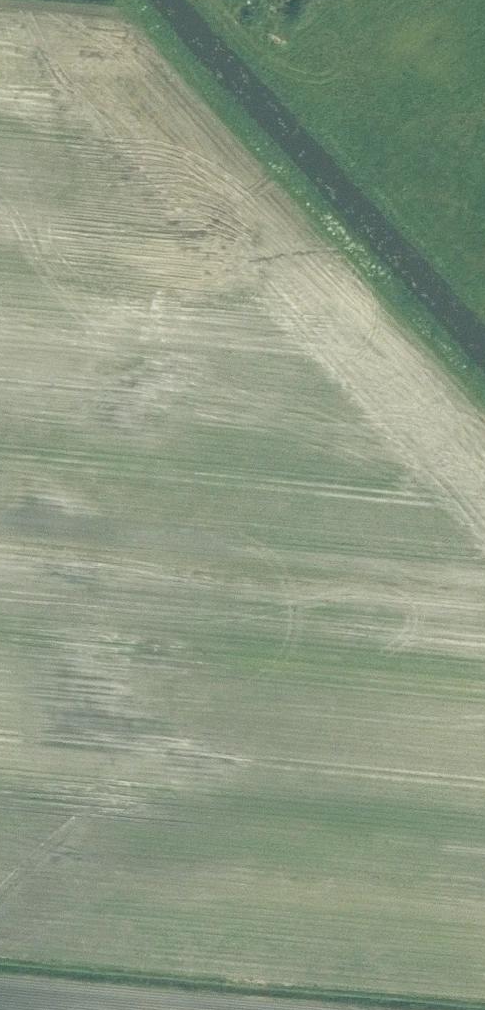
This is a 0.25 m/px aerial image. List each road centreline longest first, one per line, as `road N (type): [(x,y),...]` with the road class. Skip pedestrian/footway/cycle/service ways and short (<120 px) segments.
road 1 (track): [(141,0),(484,391)]

